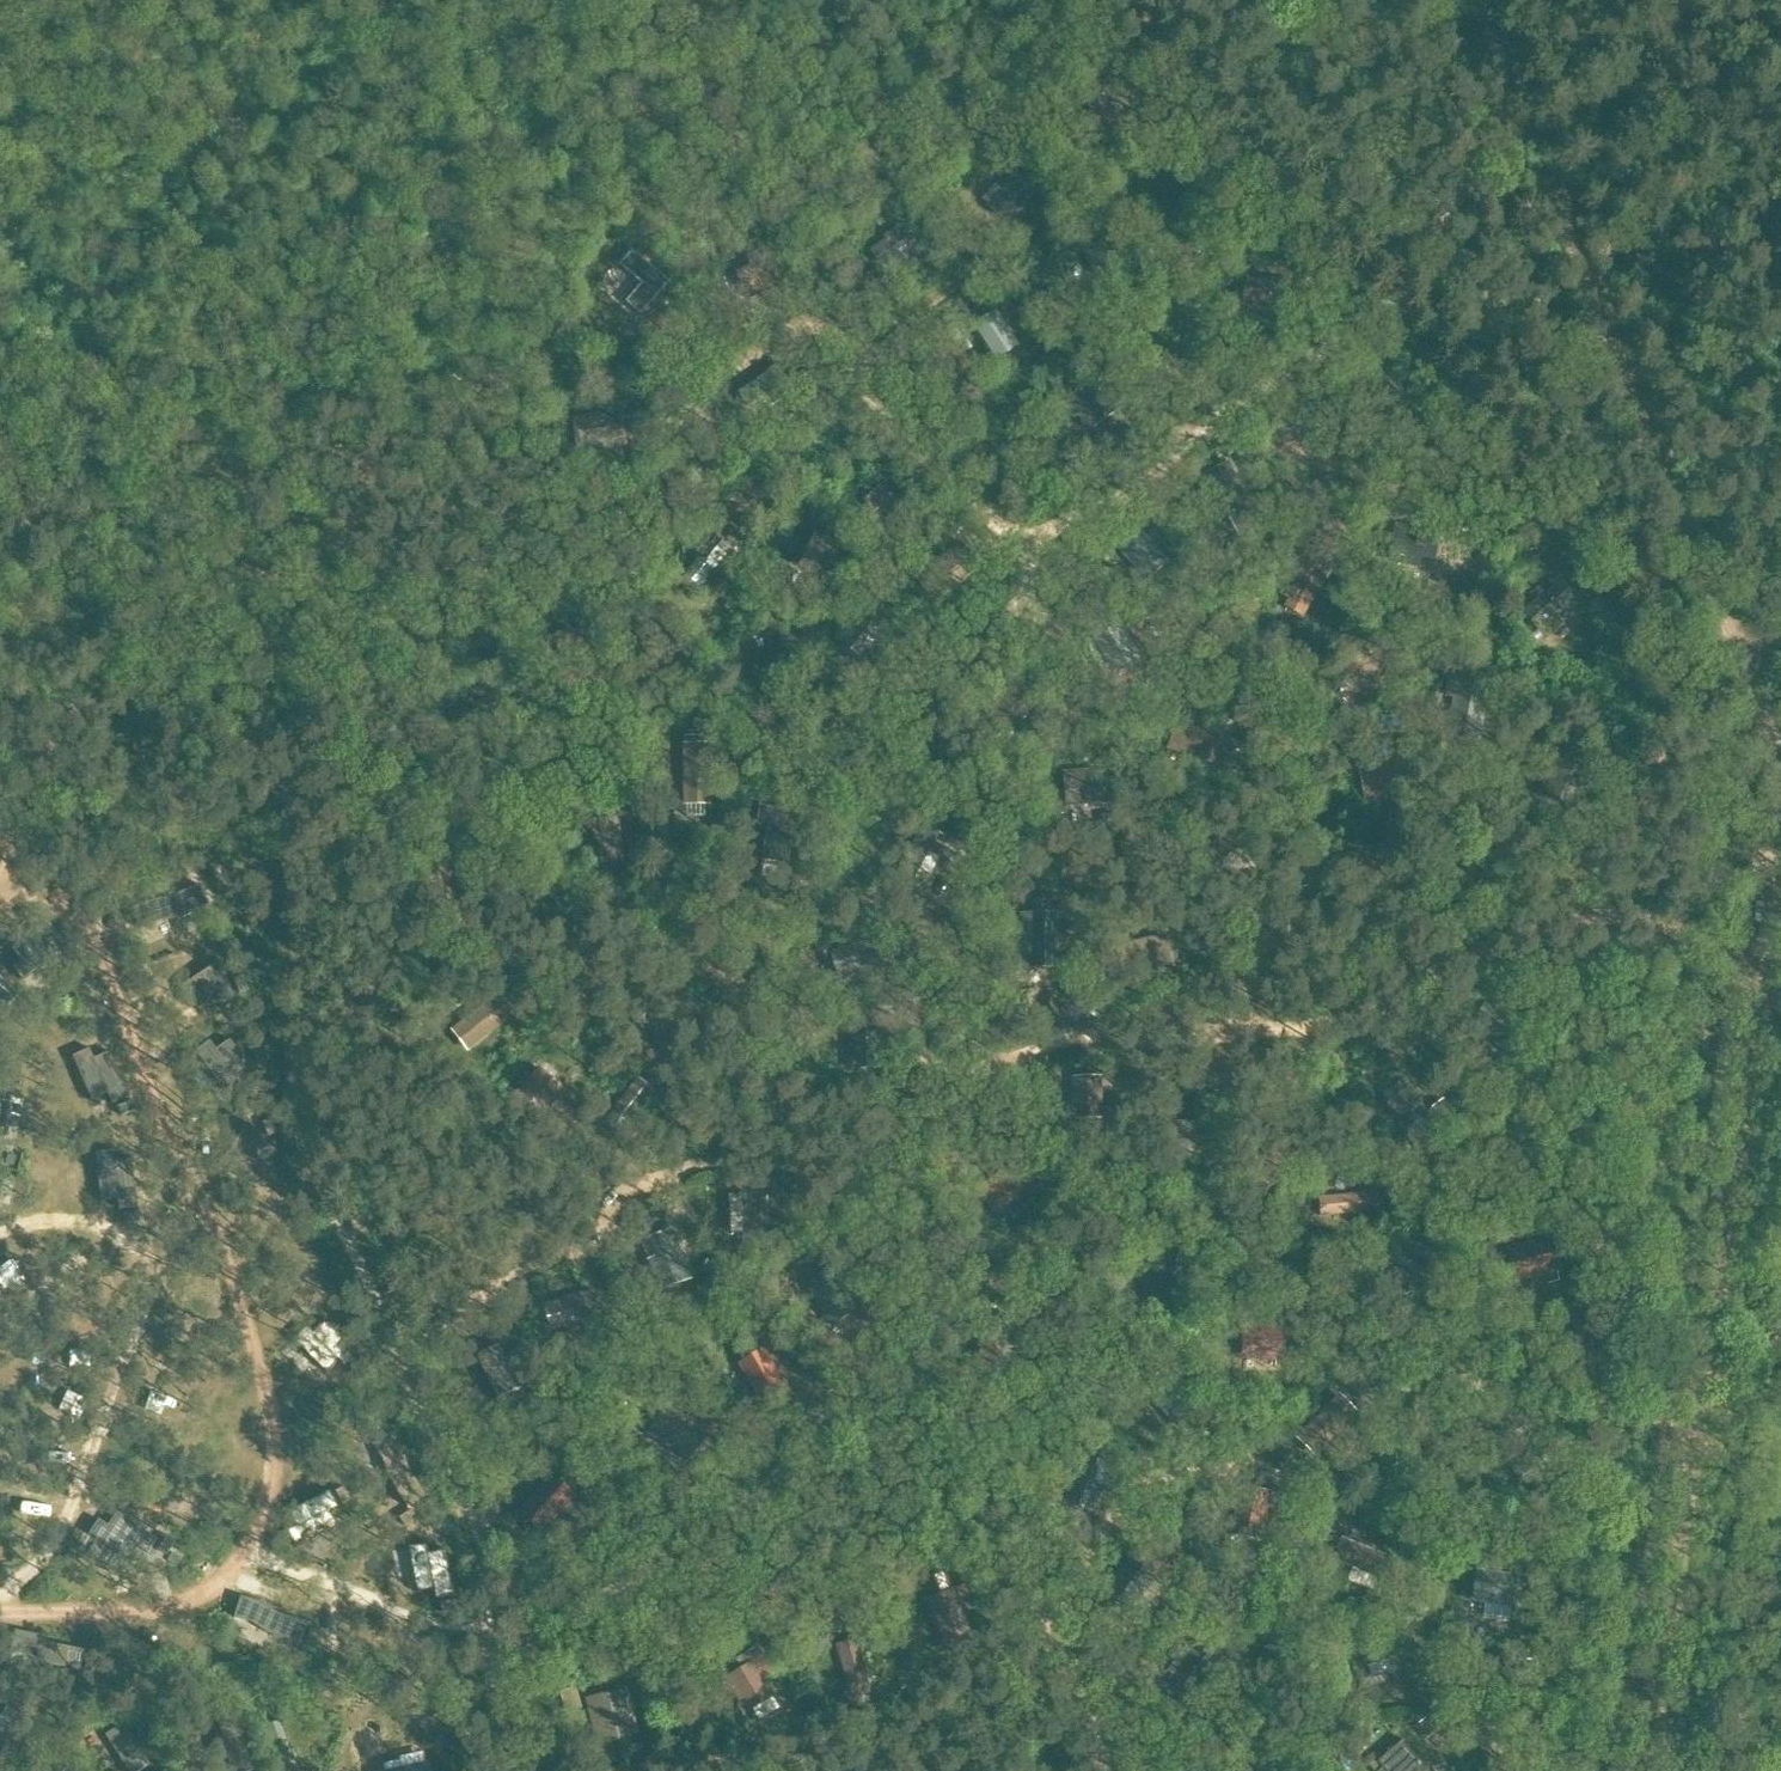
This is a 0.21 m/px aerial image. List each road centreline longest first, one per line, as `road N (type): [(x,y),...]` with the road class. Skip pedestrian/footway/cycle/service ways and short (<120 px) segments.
road 1 (track): [(1537,137),(1460,197),(1419,268),(1337,342),(1033,548),(892,428),(819,320),(793,326),(693,398)]
road 2 (track): [(917,1068),(964,1072),(1078,1038),(1301,1031),(1363,1015),(1502,944),(1603,918),(1657,921),(1764,969)]
road 3 (track): [(1482,0),(1716,587),(1780,773)]
road 4 (track): [(250,1551),(276,1457),(269,1404),(221,1244),(111,1011),(84,936),(43,893),(16,892),(0,906)]
road 5 (track): [(848,886),(808,910),(776,917),(621,910),(562,949),(530,949),(454,910),(434,914),(405,930),(349,1014),(291,1073)]
road 6 (track): [(493,1640),(478,1537),(456,1472),(306,1155),(291,1073)]
road 7 (track): [(0,1221),(57,1213),(145,1230),(161,1238),(166,1253),(60,1536),(0,1596)]
road 8 (track): [(493,1640),(536,1633),(731,1527),(796,1466),(915,1321)]
road 9 (track): [(0,1615),(158,1608),(213,1587),(250,1551),(391,1608),(491,1627)]
road 10 (track): [(1780,865),(1706,1358)]
road 11 (track): [(1097,1770),(1090,1713),(986,1506),(962,1424),(915,1321)]
road 12 (track): [(1706,1358),(1645,1770)]
road 13 (track): [(1263,1031),(1242,1005),(1241,988),(1301,912),(1317,876),(1326,808),(1290,658)]
road 14 (track): [(848,886),(916,792),(943,710),(973,659),(1027,592),(1033,548)]
road 15 (track): [(739,1167),(663,1188),(453,1315),(403,1355)]
road 16 (track): [(0,303),(52,154),(132,86),(182,0)]
road 17 (track): [(1697,1422),(1551,1419),(1461,1375),(1507,1292)]
road 18 (track): [(673,1770),(849,1731),(957,1676)]
road 19 (track): [(1460,197),(1385,197),(1258,226),(1182,253),(1168,247)]
road 20 (track): [(1265,1469),(1144,1485),(1126,1498),(1045,1623)]
road 21 (track): [(1539,1415),(1442,1440),(1360,1504)]
road 22 (track): [(1236,1204),(1266,1183),(1288,1131),(1301,1031)]
road 23 (track): [(847,363),(981,264)]
road 24 (track): [(768,531),(814,494),(845,449),(892,428)]
road 25 (track): [(917,1068),(909,1059),(913,952),(906,927)]
road 26 (track): [(493,1640),(527,1770)]
road 27 (track): [(1500,1770),(1490,1723),(1500,1682),(1516,1658)]

